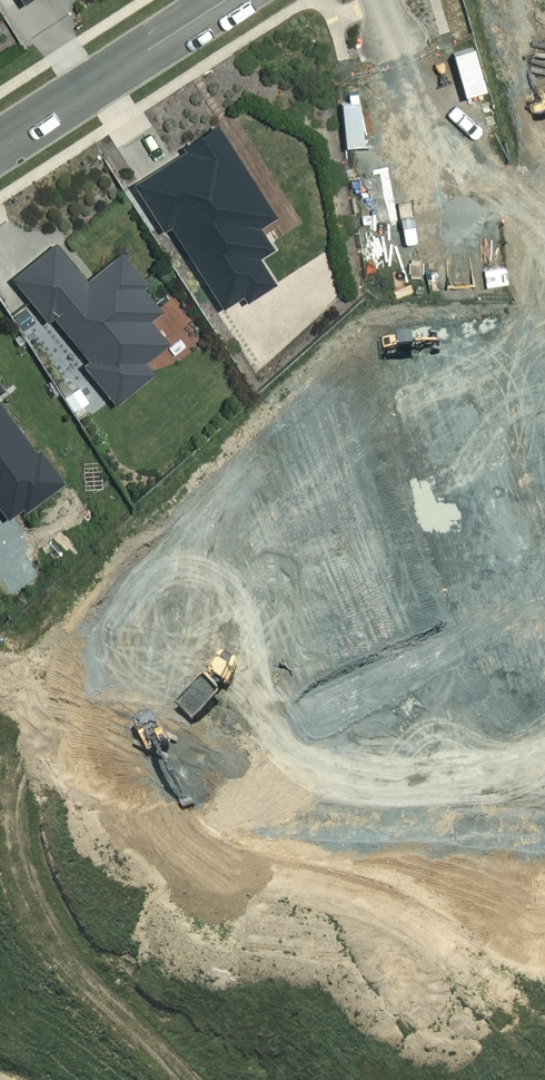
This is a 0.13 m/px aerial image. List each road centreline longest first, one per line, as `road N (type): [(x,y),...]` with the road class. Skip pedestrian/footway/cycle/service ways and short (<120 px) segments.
road 1 (residential): [(228,0),(0,147)]
road 2 (track): [(194,1079),(45,891)]
road 3 (residential): [(377,0),(430,190)]
road 4 (track): [(430,190),(509,213),(544,252)]

